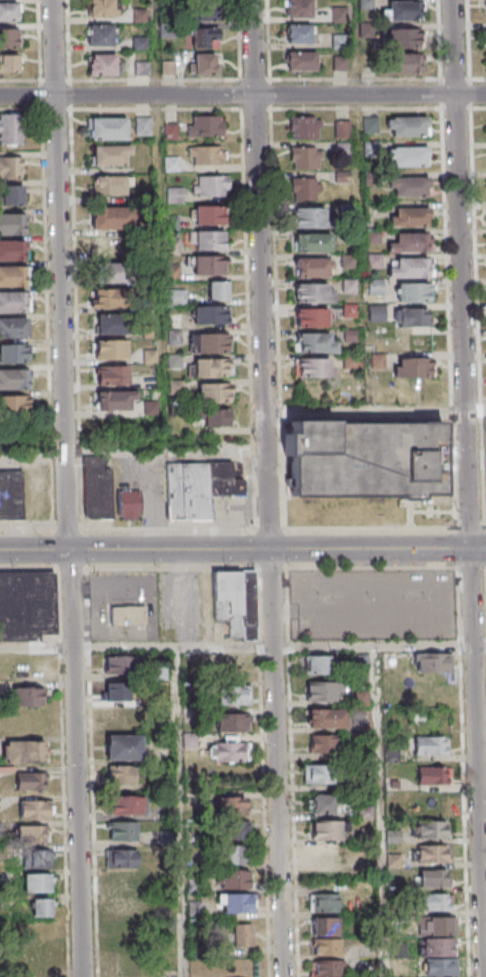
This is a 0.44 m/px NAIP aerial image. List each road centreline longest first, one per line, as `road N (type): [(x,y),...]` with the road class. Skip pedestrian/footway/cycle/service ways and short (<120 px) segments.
road 1 (residential): [(287,976),(250,0)]
road 2 (residential): [(82,976),(50,0)]
road 3 (residential): [(485,93),(0,96)]
road 4 (residential): [(464,409),(450,0)]
road 5 (residential): [(482,976),(471,646)]
road 6 (secondary): [(275,550),(0,551)]
road 7 (secondary): [(468,549),(275,550)]
road 8 (residential): [(468,549),(464,409)]

